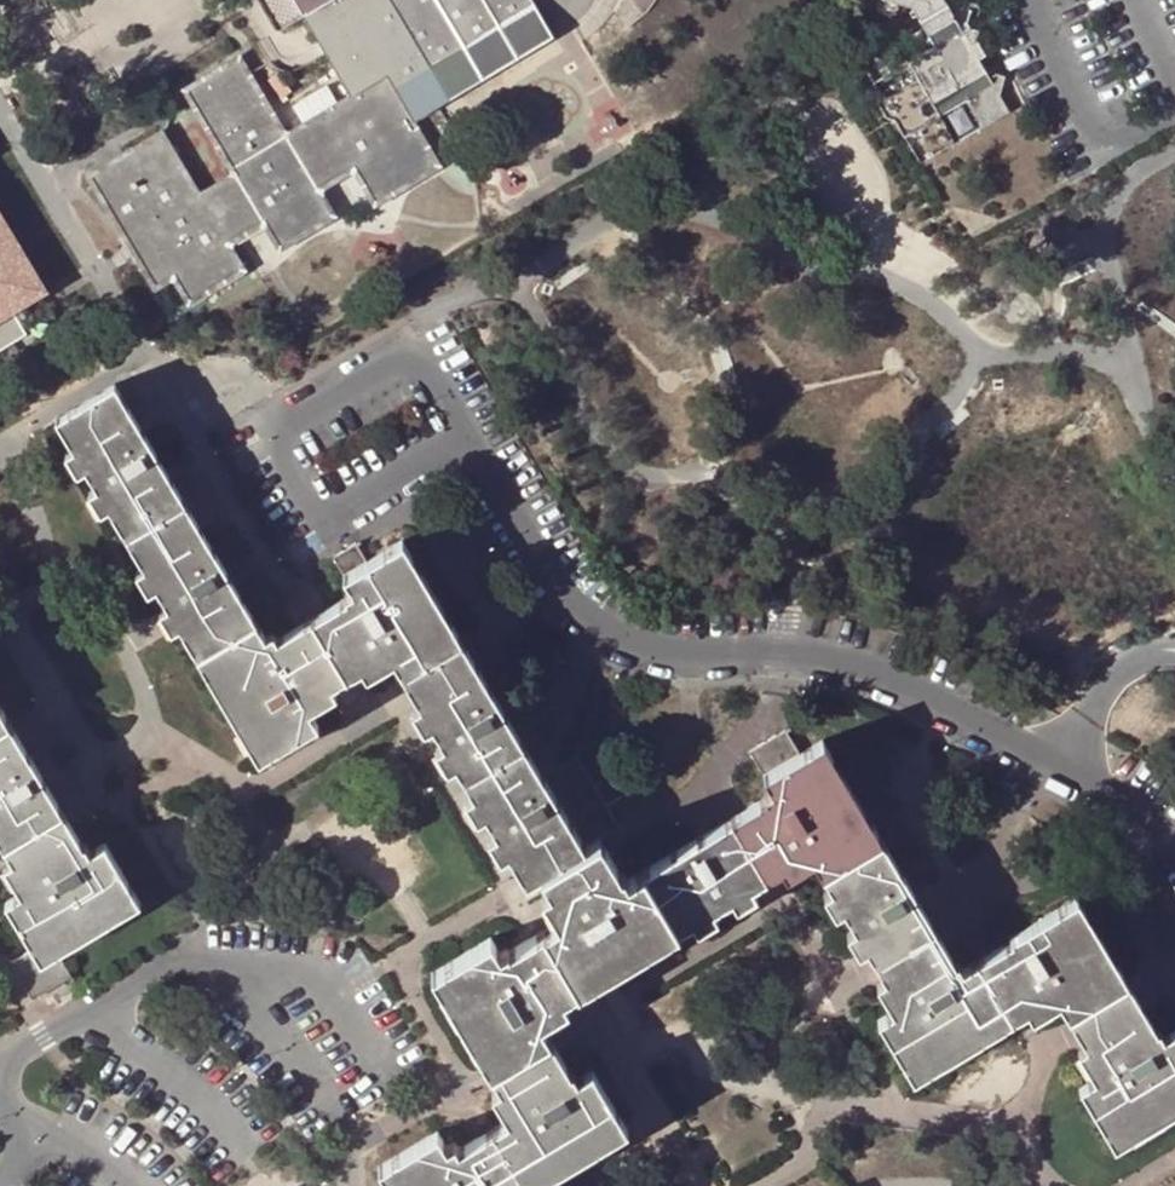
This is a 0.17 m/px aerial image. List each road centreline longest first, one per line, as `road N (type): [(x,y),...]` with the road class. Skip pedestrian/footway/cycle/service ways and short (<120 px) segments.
road 1 (residential): [(1174,870),(1060,766),(874,670),(800,650),(671,651),(616,634),(572,606),(467,434)]
road 2 (residential): [(467,434),(426,367),(411,361),(284,425),(278,450),(307,506),(330,511)]
road 3 (residential): [(330,511),(467,434)]

